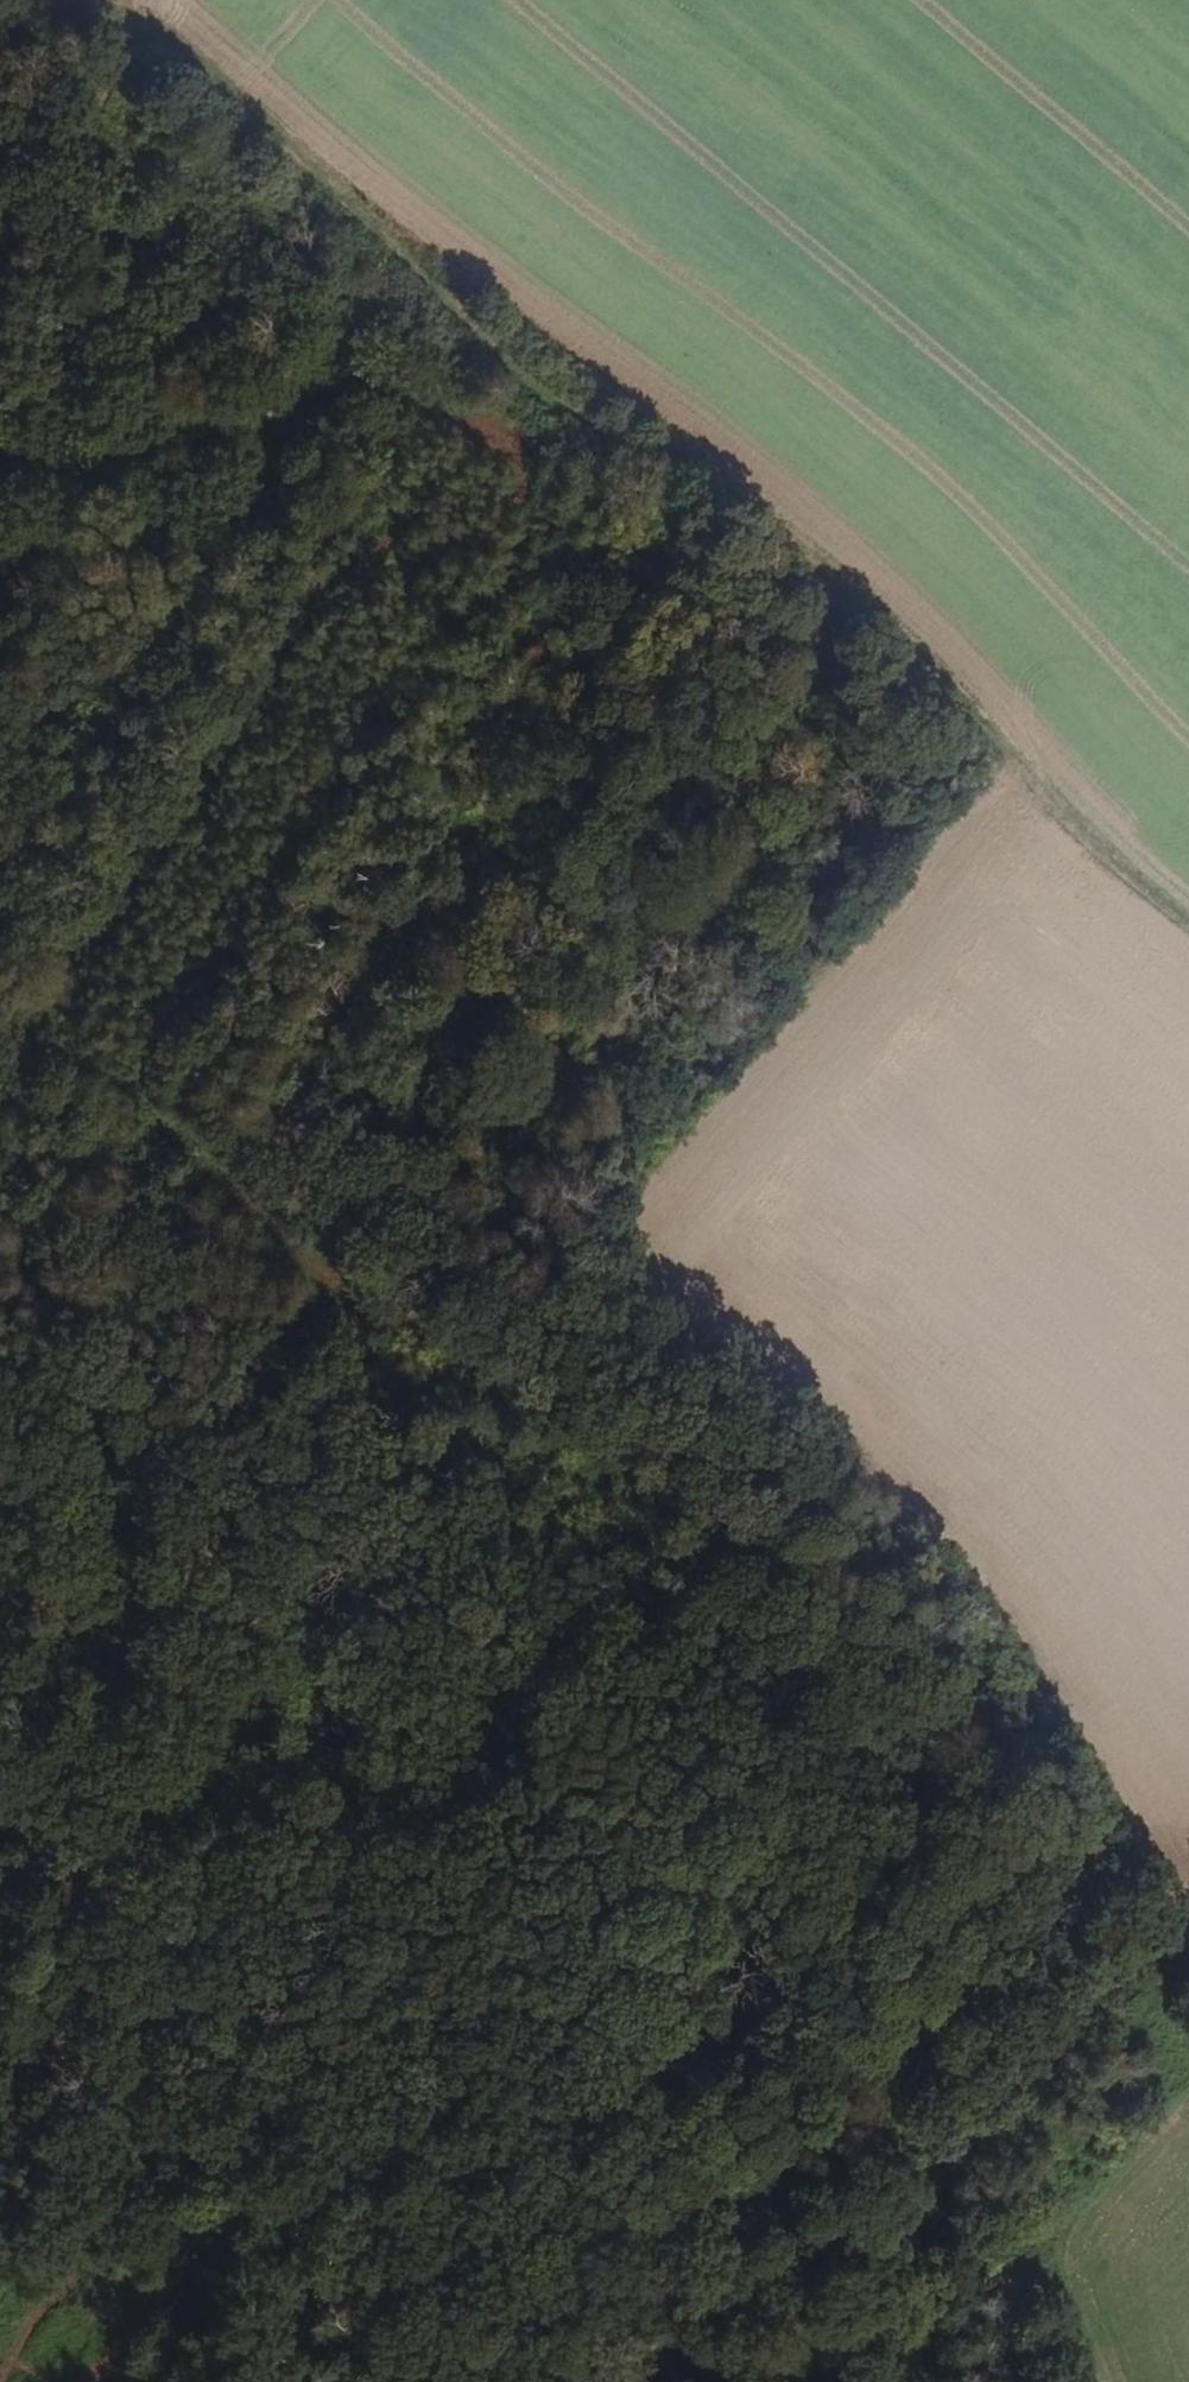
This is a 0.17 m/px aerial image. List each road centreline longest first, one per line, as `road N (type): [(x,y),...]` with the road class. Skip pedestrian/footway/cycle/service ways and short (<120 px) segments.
road 1 (track): [(1188,915),(1060,813),(764,512)]

